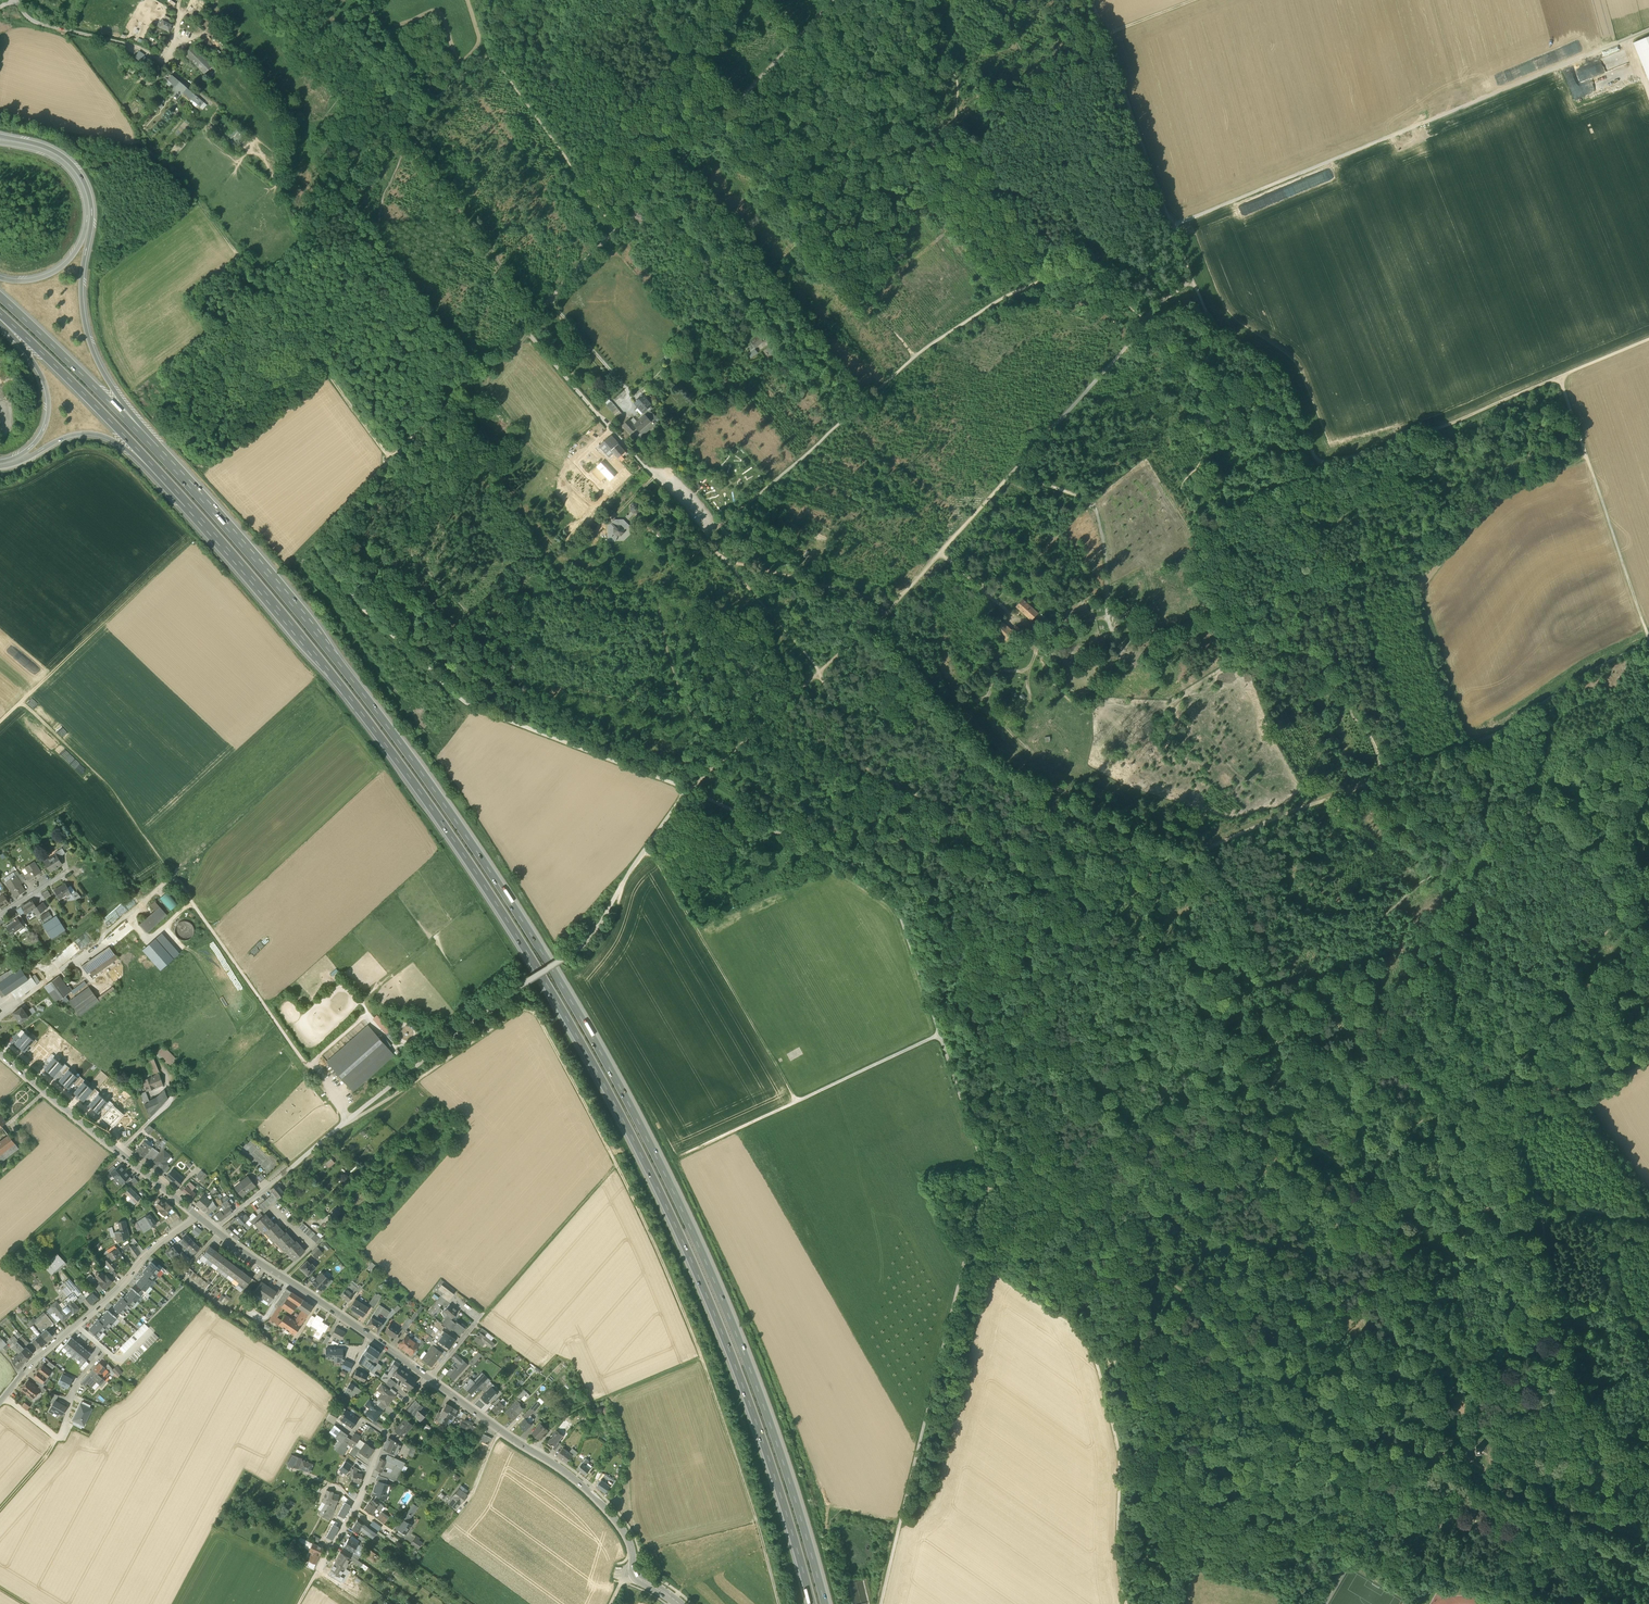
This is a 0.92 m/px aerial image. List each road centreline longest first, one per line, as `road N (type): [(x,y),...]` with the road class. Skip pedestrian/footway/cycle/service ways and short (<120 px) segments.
road 1 (track): [(778,1603),(677,1295),(529,1003),(365,1117),(346,1122),(110,786),(22,701),(0,722)]
road 2 (motorway): [(825,1603),(733,1324),(603,1057),(405,750),(179,475)]
road 3 (motorway): [(185,500),(398,761),(593,1063),(721,1328),(813,1603)]
road 4 (track): [(689,788),(597,927),(215,1228)]
road 5 (residential): [(730,111),(524,326),(709,541)]
road 6 (track): [(689,788),(473,707),(361,605),(319,536),(392,458)]
road 7 (track): [(689,788),(795,841),(897,906),(988,1181)]
road 8 (track): [(1648,31),(1172,227)]
road 9 (track): [(1560,377),(1384,450),(1323,462),(1315,459),(1278,373),(1212,328),(1193,281)]
road 10 (track): [(988,1181),(881,1603)]
road 11 (motorway): [(179,475),(111,387),(88,338),(81,293),(92,207),(83,179),(52,149),(0,135)]
road 12 (track): [(1198,853),(987,753),(870,630)]
road 13 (track): [(392,458),(161,155)]
road 14 (track): [(617,228),(488,53),(406,136)]
road 15 (track): [(1198,853),(1504,731)]
road 16 (track): [(988,1181),(1098,1364),(1121,1466)]
road 17 (track): [(941,553),(1143,319)]
road 18 (track): [(797,1101),(649,844)]
road 19 (track): [(820,672),(865,766),(952,811),(1010,883)]
road 20 (residential): [(634,1575),(626,1534),(586,1488),(430,1378)]
road 21 (track): [(939,1034),(681,1155)]
road 22 (track): [(1648,641),(1560,377)]
road 23 (track): [(709,541),(915,357)]
road 24 (residential): [(0,1402),(151,1248),(196,1215)]
road 25 (motorway): [(0,314),(185,500)]
road 26 (track): [(709,541),(659,595),(666,639),(696,714),(750,734)]
road 27 (residential): [(430,1378),(219,1233)]
road 28 (residential): [(196,1215),(0,1052)]
road 29 (motorway): [(179,475),(0,295)]
road 30 (motorway): [(0,142),(61,160),(81,188),(87,214),(80,242),(56,270),(24,281),(0,277)]
road 31 (track): [(1172,227),(1091,0)]
road 32 (track): [(22,701),(192,543)]
road 33 (residential): [(318,1569),(358,1505),(386,1425),(430,1378)]
road 34 (motorway): [(0,466),(94,433),(119,444),(185,500)]
road 35 (track): [(617,1164),(483,1314)]
road 36 (track): [(701,1357),(566,1414),(532,1451)]
road 37 (track): [(524,326),(392,458)]
road 38 (track): [(902,596),(885,599),(724,558)]
road 39 (motorway): [(0,323),(39,371),(49,403),(35,443),(0,461)]
road 40 (track): [(709,541),(820,672)]
road 41 (track): [(688,52),(574,172)]
road 42 (track): [(381,241),(474,376)]
road 43 (track): [(915,357),(1007,295),(1055,275)]
road 44 (residential): [(6,1044),(126,1144)]
road 45 (residential): [(730,111),(837,0)]
road 46 (track): [(1062,921),(1198,853)]
road 47 (residential): [(16,0),(37,23),(153,51)]
road 48 (track): [(1121,1466),(1127,1603)]
road 49 (track): [(361,0),(437,105)]

